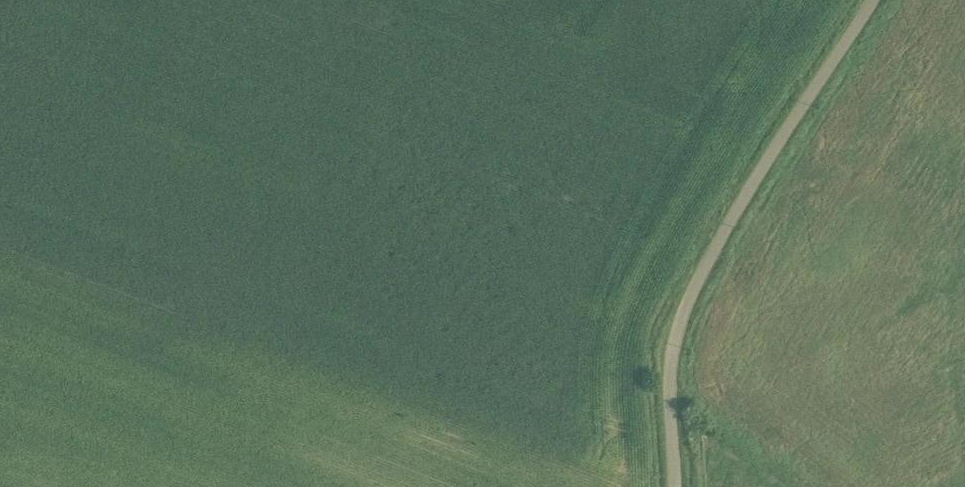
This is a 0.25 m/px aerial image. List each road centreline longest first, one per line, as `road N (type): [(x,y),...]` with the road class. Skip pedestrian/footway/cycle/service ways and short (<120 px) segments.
road 1 (unclassified): [(871,0),(689,299),(671,364),(673,486)]

